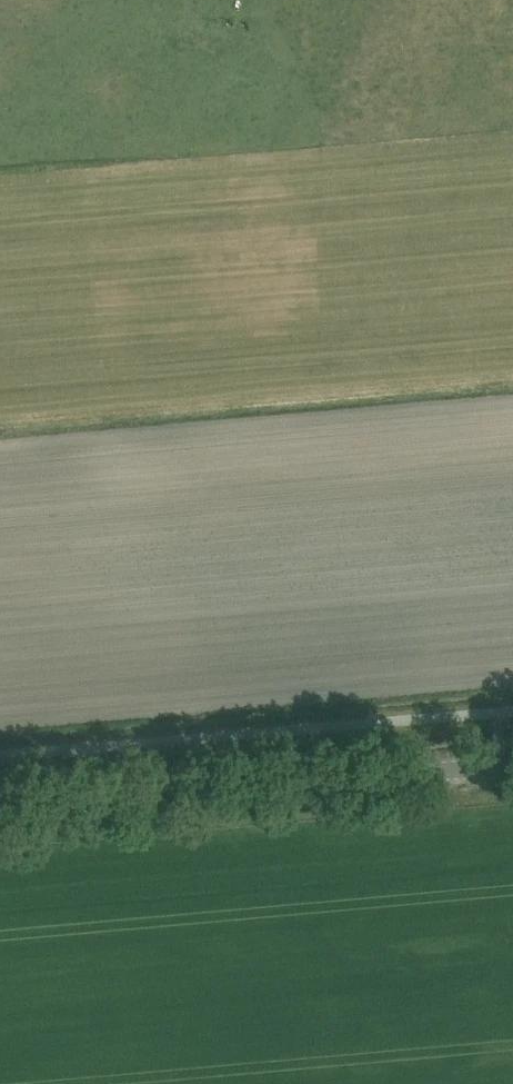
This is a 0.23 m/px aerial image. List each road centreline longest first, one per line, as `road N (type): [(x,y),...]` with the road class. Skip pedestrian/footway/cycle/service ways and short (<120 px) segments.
road 1 (tertiary): [(0,809),(512,764)]

